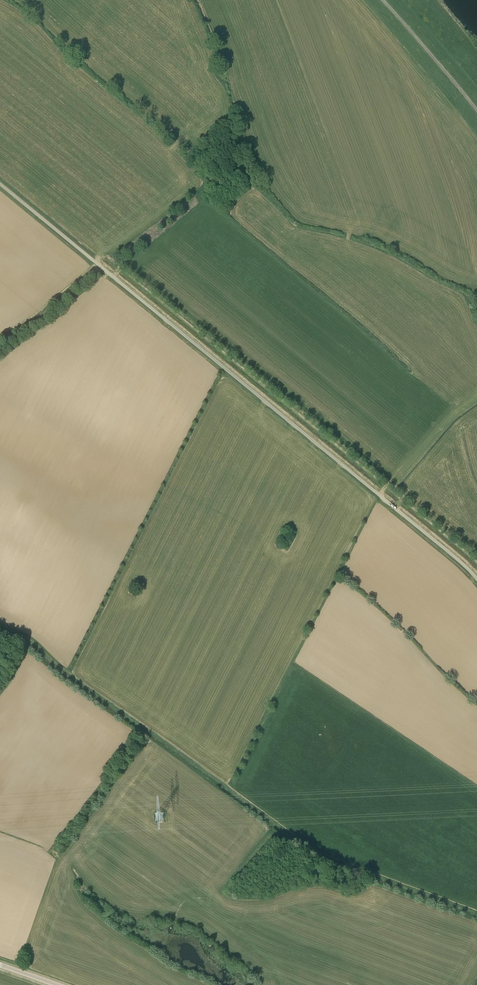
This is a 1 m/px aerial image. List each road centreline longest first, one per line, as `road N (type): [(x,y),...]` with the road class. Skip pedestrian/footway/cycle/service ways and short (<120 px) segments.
road 1 (unclassified): [(476,579),(0,183)]

